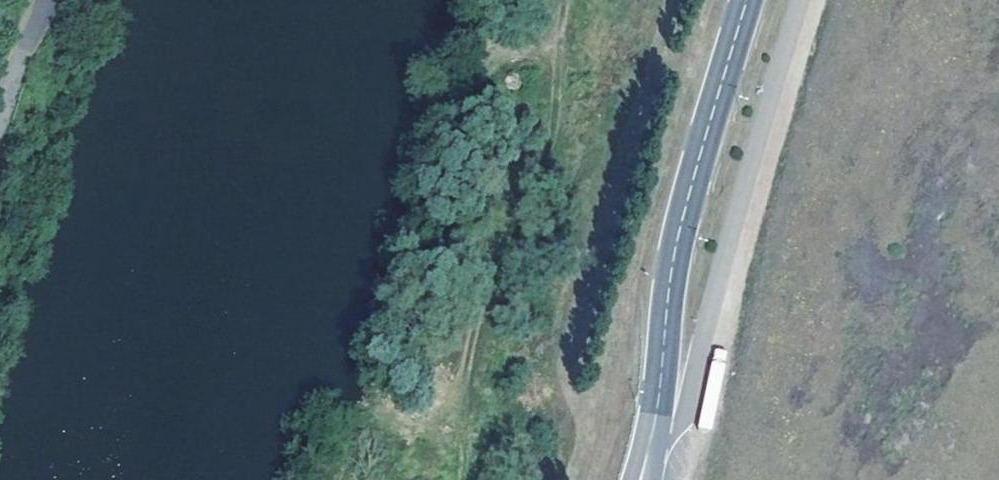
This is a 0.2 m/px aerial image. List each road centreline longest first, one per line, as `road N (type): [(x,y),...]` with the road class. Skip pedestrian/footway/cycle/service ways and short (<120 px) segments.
road 1 (track): [(567,0),(456,479)]
road 2 (tertiary): [(747,0),(681,221),(638,476)]

